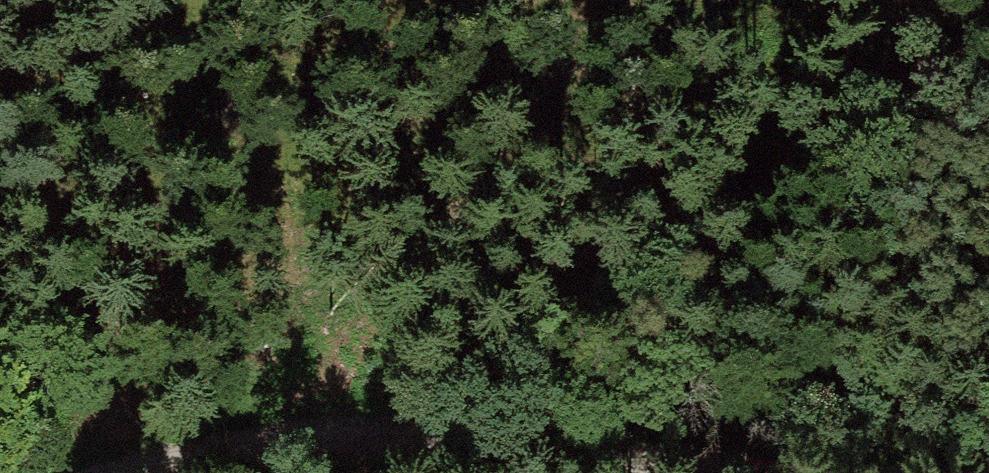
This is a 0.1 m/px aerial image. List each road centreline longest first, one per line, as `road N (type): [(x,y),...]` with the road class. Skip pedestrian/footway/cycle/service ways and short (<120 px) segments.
road 1 (track): [(988,34),(353,472)]
road 2 (track): [(815,472),(407,434)]
road 3 (track): [(123,472),(407,434)]

